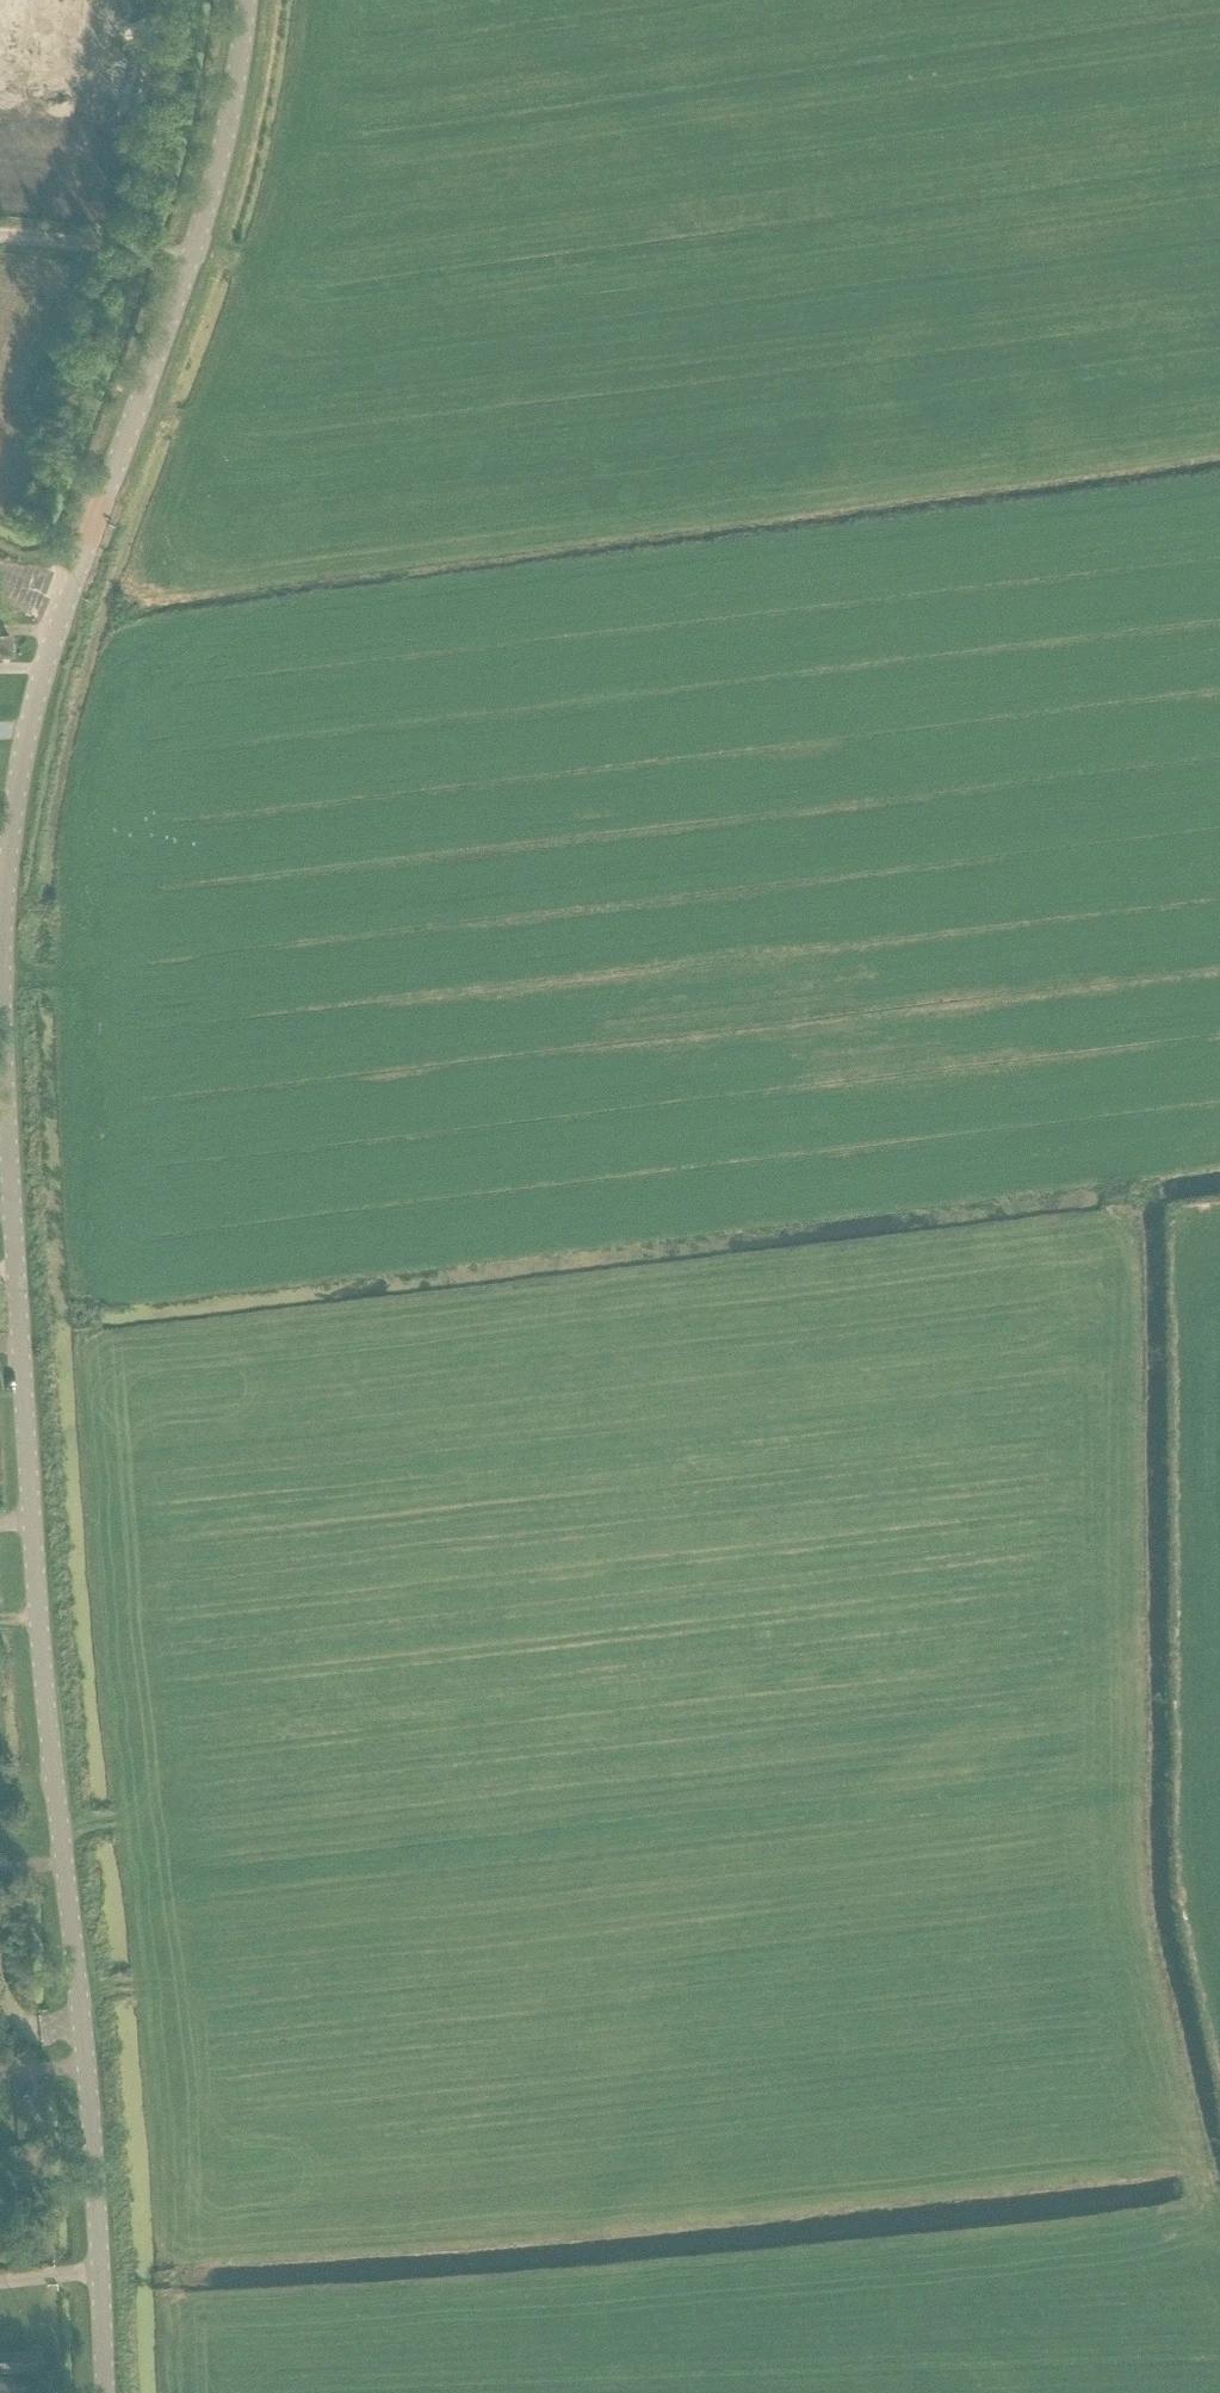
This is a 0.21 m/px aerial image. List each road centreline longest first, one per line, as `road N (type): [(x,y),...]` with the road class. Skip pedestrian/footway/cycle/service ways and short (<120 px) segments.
road 1 (tertiary): [(106,2392),(93,2128),(42,1627),(4,1002),(17,791),(67,594)]
road 2 (tertiary): [(67,594),(164,338),(221,159),(247,0)]

